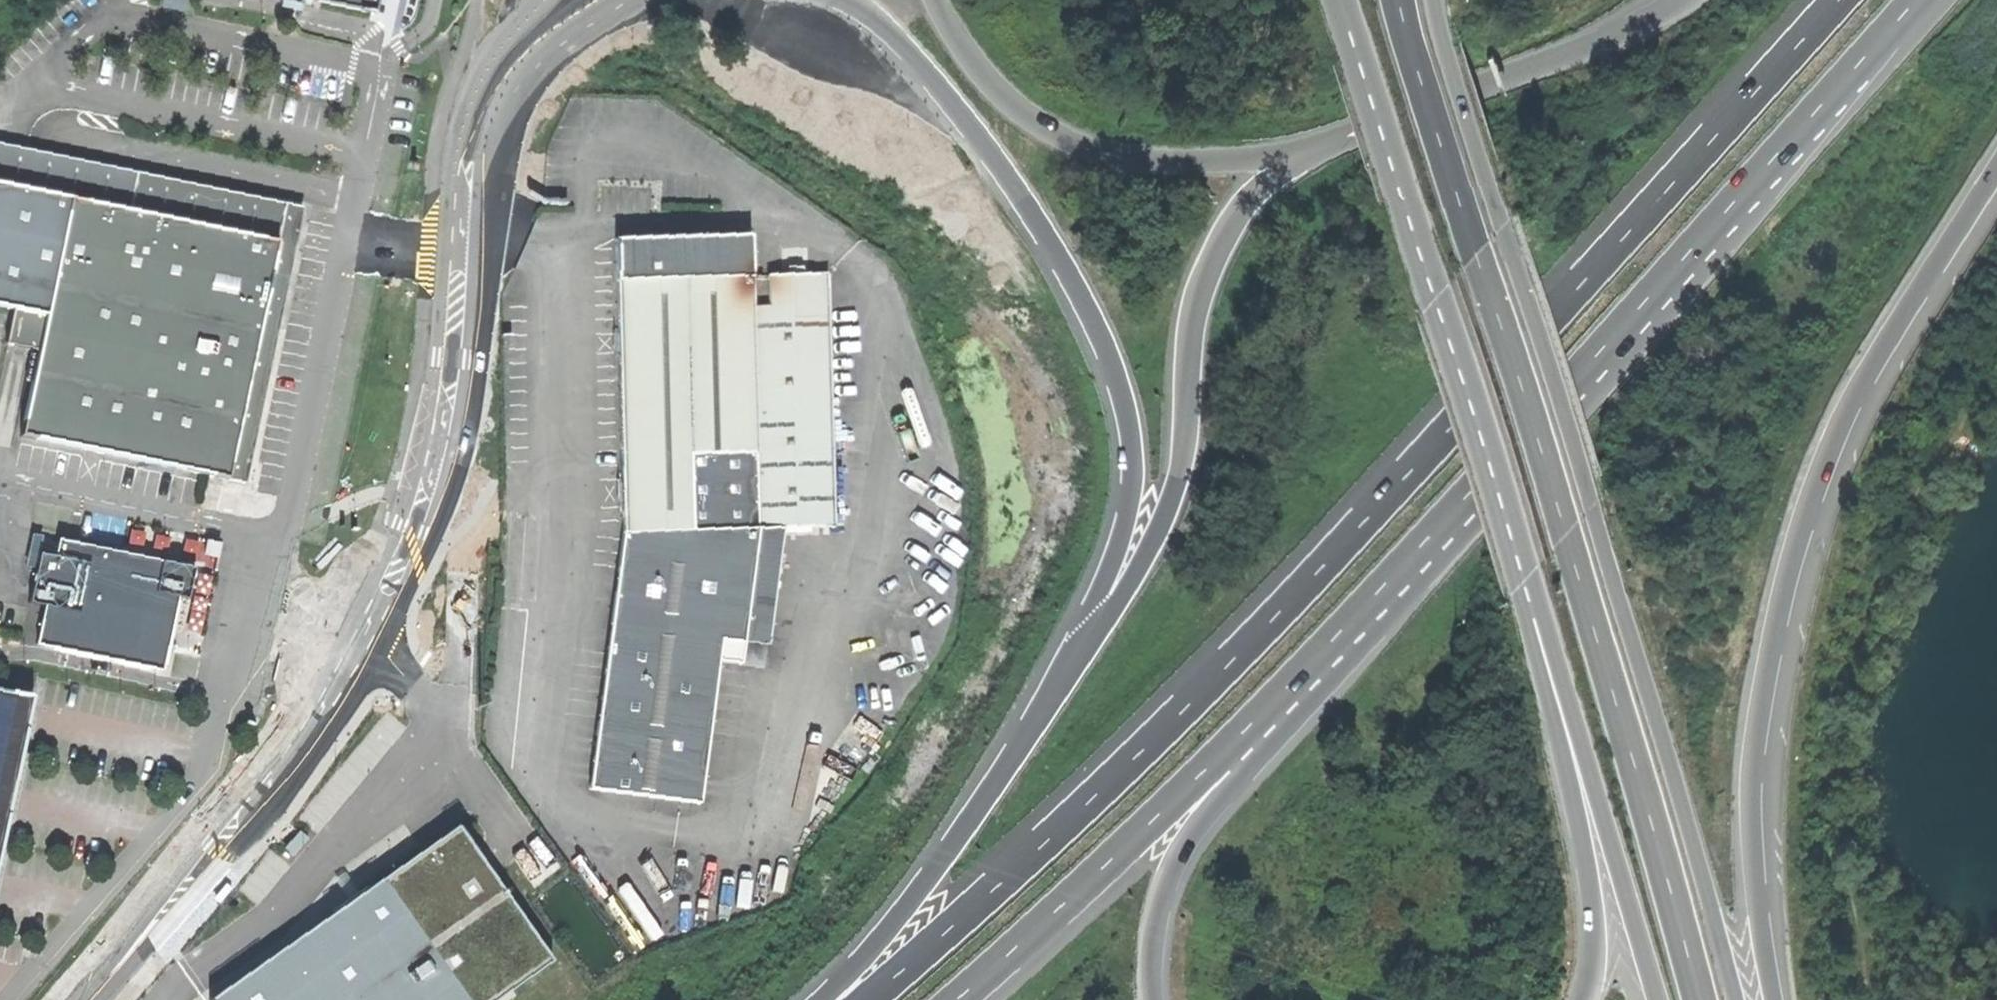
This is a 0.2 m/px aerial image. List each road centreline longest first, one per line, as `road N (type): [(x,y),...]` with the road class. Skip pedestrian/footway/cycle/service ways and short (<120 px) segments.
road 1 (trunk): [(1839,0),(1398,487),(1092,800),(867,999)]
road 2 (trunk): [(1394,0),(1699,999)]
road 3 (trunk): [(1223,751),(1656,291),(1915,0)]
road 4 (trunk): [(1736,999),(1457,96)]
road 5 (trunk): [(1769,999),(1750,893),(1746,799),(1752,724),(1789,554),(1855,389),(1996,165)]
road 6 (trunk): [(733,0),(832,28),(917,86),(1070,275),(1116,367),(1131,447),(1126,526),(1101,618)]
road 7 (trunk): [(1336,0),(1552,696)]
road 8 (secondary): [(373,627),(436,509),(499,150),(548,0)]
road 9 (secondary): [(485,0),(397,520),(369,588),(373,627)]
road 10 (trunk): [(1317,144),(1253,191),(1212,249),(1194,307),(1175,485),(1101,618)]
road 11 (trunk): [(1317,144),(1222,159),(1138,159),(1068,140),(911,12),(882,0)]
road 12 (trunk): [(1101,618),(996,778),(824,999)]
road 13 (secondary): [(89,999),(291,757),(373,627)]
road 14 (trunk): [(957,999),(1223,751)]
road 15 (trunk): [(1552,696),(1621,866),(1660,999)]
road 16 (trunk): [(1552,696),(1588,871),(1592,962),(1581,999)]
road 17 (trunk): [(1154,999),(1166,884),(1186,836),(1216,798),(1223,751)]
road 18 (trunk): [(1678,0),(1633,30),(1457,96)]
road 19 (trunk): [(1457,96),(1317,144)]

